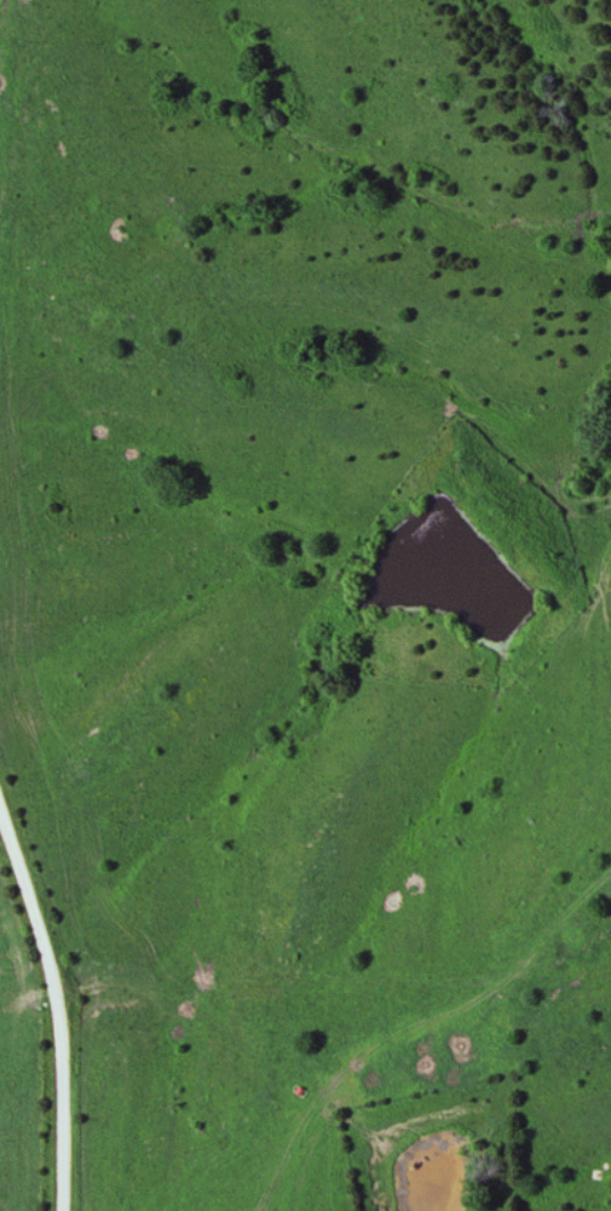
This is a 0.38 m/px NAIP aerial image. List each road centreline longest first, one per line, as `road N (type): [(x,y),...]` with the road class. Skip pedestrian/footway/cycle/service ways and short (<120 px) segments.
road 1 (residential): [(56,1210),(48,1001),(0,849)]

